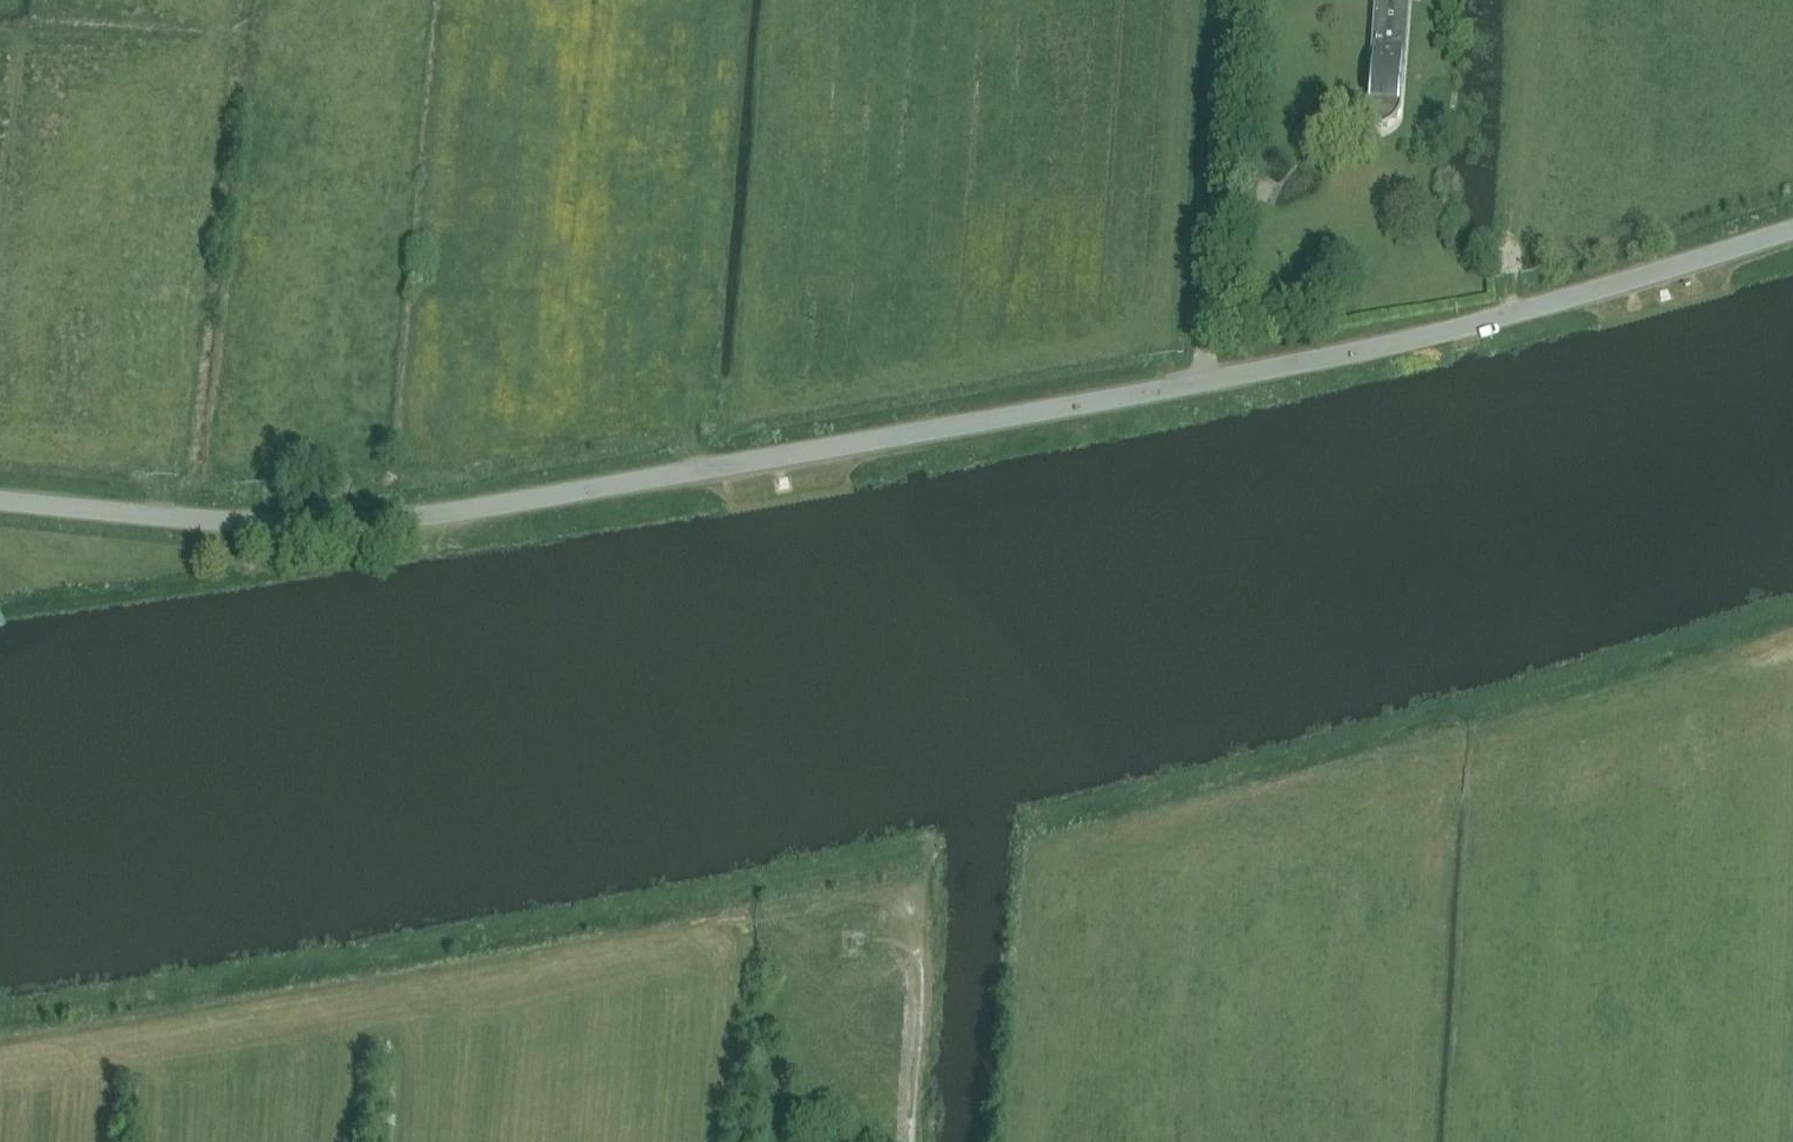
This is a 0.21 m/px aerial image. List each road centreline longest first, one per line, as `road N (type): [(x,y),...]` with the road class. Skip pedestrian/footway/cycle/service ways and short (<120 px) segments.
road 1 (unclassified): [(0,497),(319,523),(482,510),(1317,368),(1610,291),(1792,233)]

